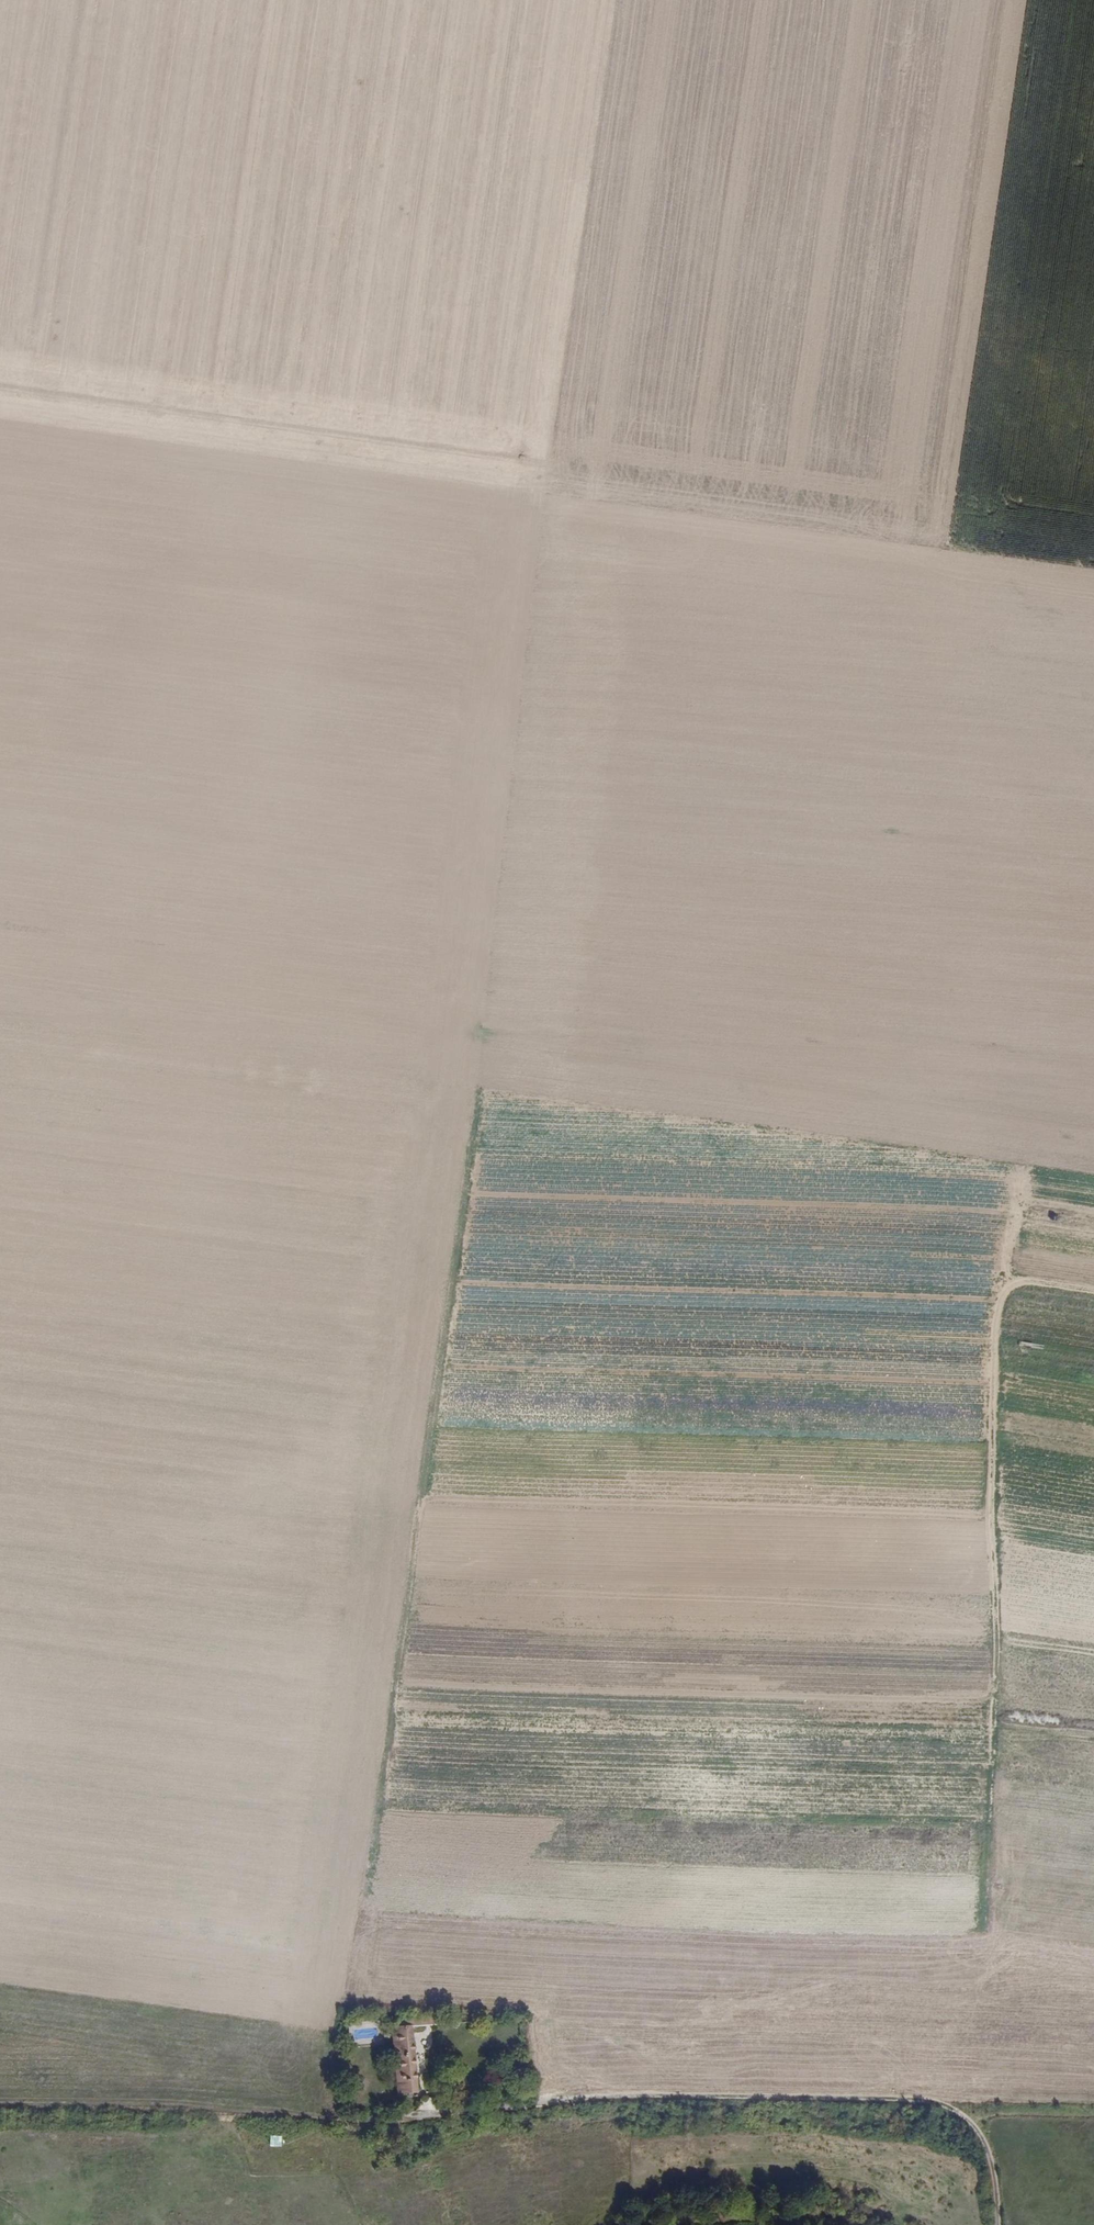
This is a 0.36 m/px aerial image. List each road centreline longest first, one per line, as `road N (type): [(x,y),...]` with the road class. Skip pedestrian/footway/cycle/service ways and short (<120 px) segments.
road 1 (track): [(994,2224),(977,2129),(947,2105),(929,2101),(616,2093),(409,2117)]
road 2 (track): [(1019,1177),(993,1392),(991,1763)]
road 3 (track): [(0,2100),(409,2117)]

